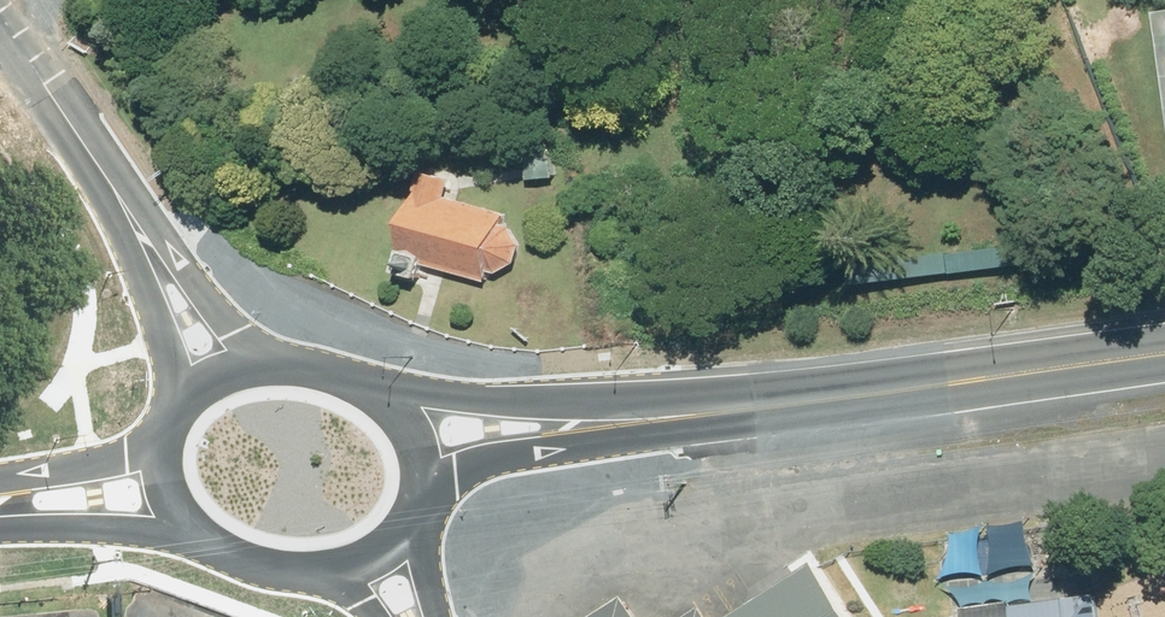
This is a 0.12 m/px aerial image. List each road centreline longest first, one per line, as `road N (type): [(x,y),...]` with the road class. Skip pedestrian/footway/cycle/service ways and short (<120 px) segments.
road 1 (secondary): [(1164,360),(732,420)]
road 2 (secondary): [(367,387),(507,406),(732,420)]
road 3 (secondary): [(732,420),(479,458),(423,499)]
road 4 (unclassified): [(101,170),(238,329),(297,362)]
road 5 (unclassified): [(173,422),(171,343),(101,170)]
road 6 (secondary): [(205,537),(0,523)]
road 7 (unclassified): [(101,170),(0,18)]
road 8 (secondary): [(0,493),(163,442)]
road 9 (secondary): [(423,499),(410,535),(390,553),(342,572),(306,571)]
road 10 (secondary): [(173,422),(193,389),(211,377),(253,362),(297,362)]
road 11 (secondary): [(367,387),(395,409),(418,449),(423,499)]

